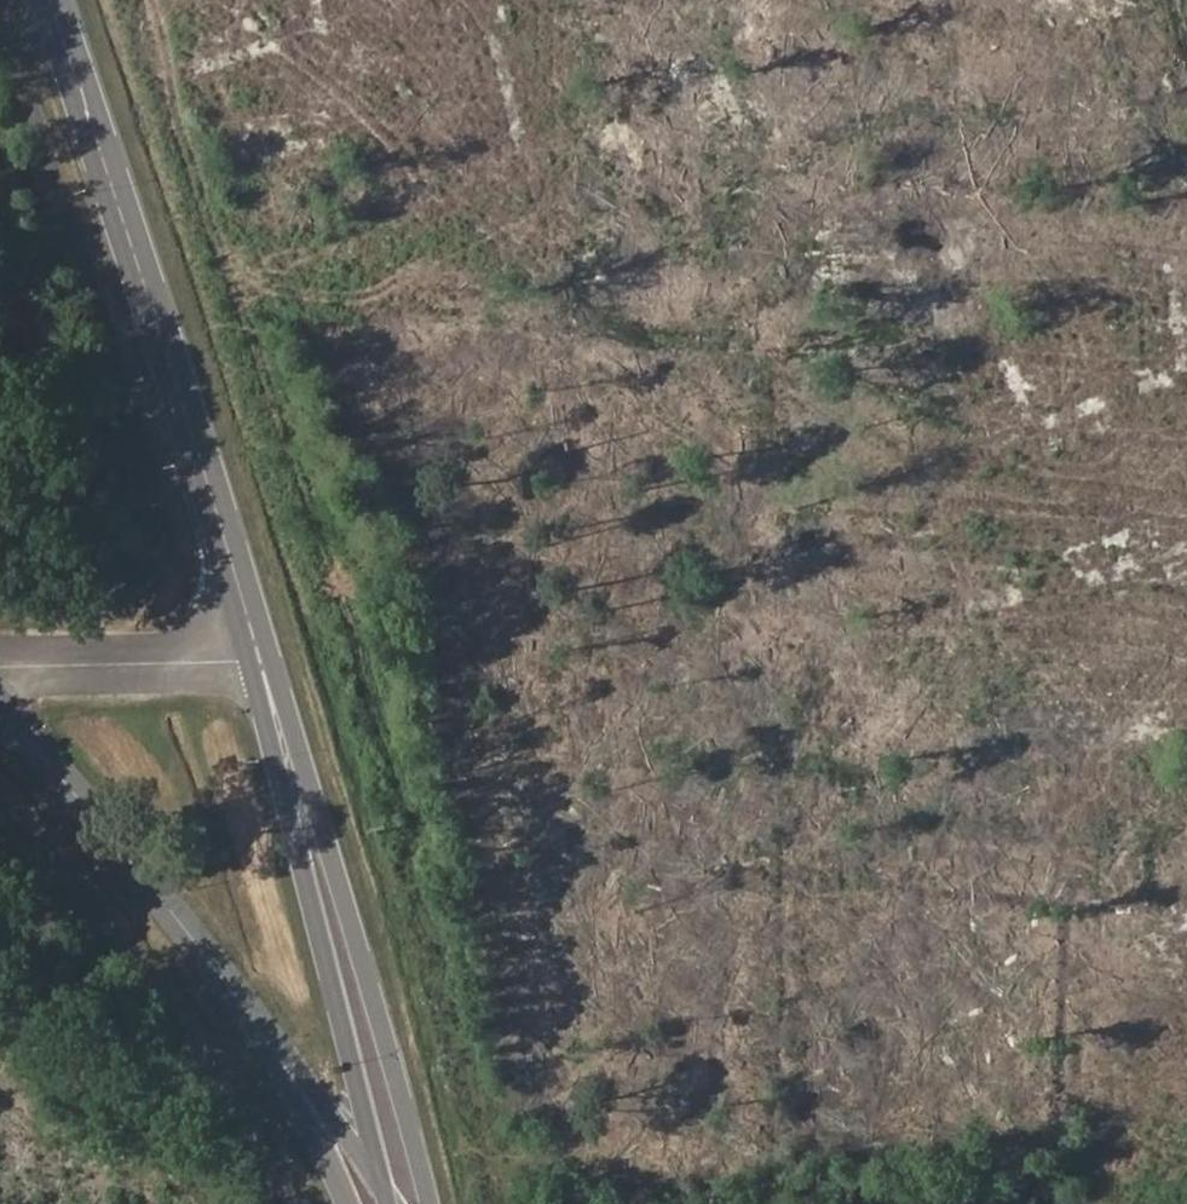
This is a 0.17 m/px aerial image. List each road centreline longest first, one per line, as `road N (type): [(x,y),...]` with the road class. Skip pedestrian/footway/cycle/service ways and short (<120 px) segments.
road 1 (residential): [(560,564),(682,937),(723,976),(1186,937)]
road 2 (residential): [(560,564),(564,524),(512,349),(520,312),(541,287),(584,261),(722,221),(772,230),(827,261),(1058,187)]
road 3 (secondary): [(57,0),(259,656)]
road 4 (track): [(559,1203),(1186,1154)]
road 5 (secondary): [(428,1203),(349,913),(259,656)]
road 6 (secondary): [(259,656),(382,1187)]
road 7 (residential): [(259,656),(560,564)]
road 8 (tertiary): [(382,1187),(298,1066),(208,960)]
road 9 (tertiary): [(208,960),(348,1203)]
road 10 (tertiary): [(259,656),(0,668)]
road 11 (tertiary): [(208,960),(43,761)]
road 12 (residential): [(1186,542),(979,609)]
road 13 (residential): [(1186,314),(1144,215),(1058,187)]

